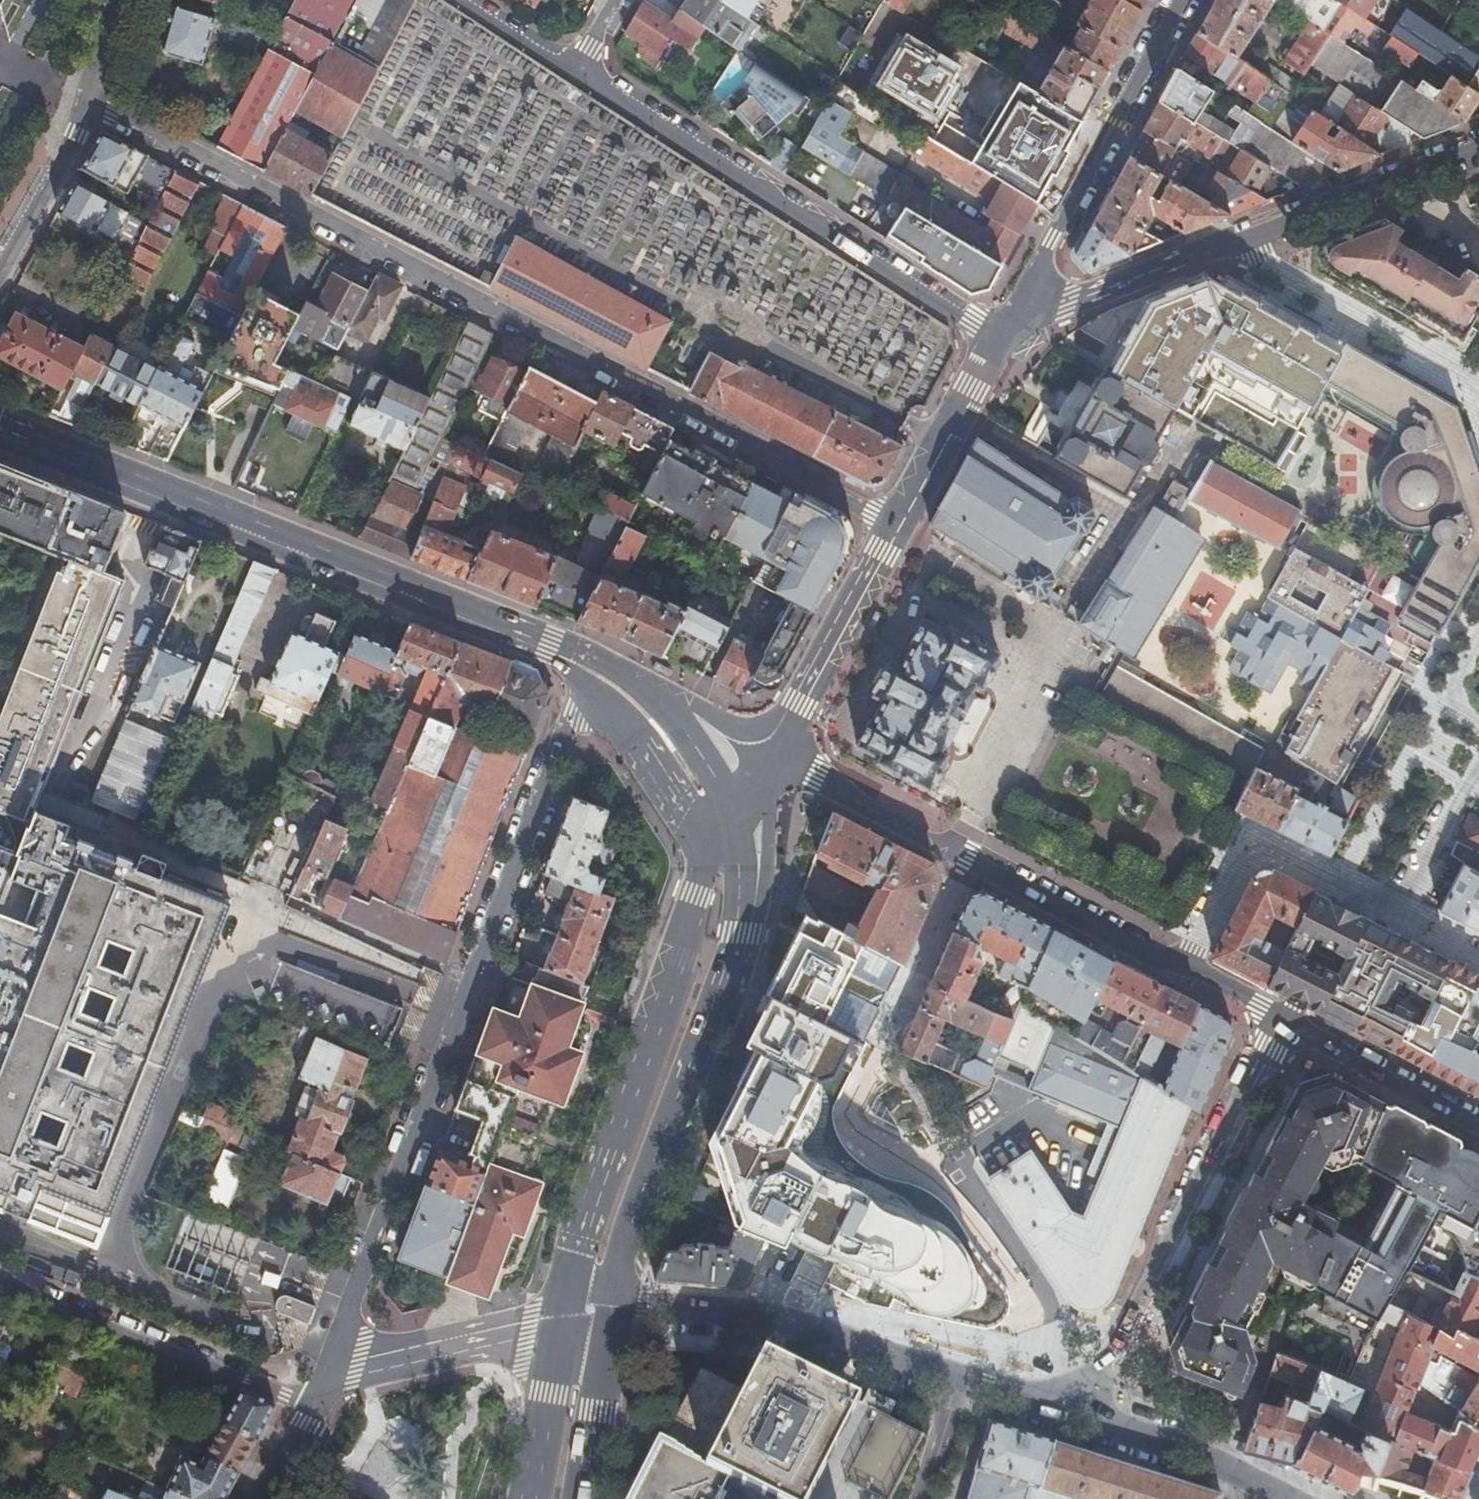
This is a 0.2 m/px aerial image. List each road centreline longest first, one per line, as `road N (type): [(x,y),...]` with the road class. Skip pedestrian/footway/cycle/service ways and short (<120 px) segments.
road 1 (residential): [(84,104),(900,526)]
road 2 (residential): [(326,1375),(570,715),(595,696)]
road 3 (primary): [(561,650),(0,433)]
road 4 (residential): [(779,754),(1278,1025)]
road 5 (primary): [(718,844),(588,1196),(560,1324)]
road 6 (residential): [(577,69),(1001,336)]
road 7 (residential): [(1278,1025),(1084,1415)]
road 8 (primary): [(617,1300),(637,1214),(744,920)]
road 9 (residential): [(617,1300),(790,1331),(957,1377)]
road 10 (residential): [(0,1282),(313,1402)]
road 11 (residential): [(1029,286),(1180,0)]
road 12 (residential): [(1478,959),(1345,892),(1278,1025)]
road 13 (residential): [(1478,391),(1475,381),(1255,254),(1246,236)]
road 14 (residential): [(900,526),(779,754)]
road 15 (residential): [(1478,146),(1246,236)]
road 16 (residential): [(326,1375),(560,1324)]
road 17 (residential): [(1246,236),(1068,301),(1029,286)]
road 18 (residential): [(1478,1131),(1278,1025)]
road 19 (residential): [(1084,1415),(1290,1498)]
road 20 (residential): [(1001,336),(900,526)]
road 21 (primary): [(581,1498),(617,1300)]
road 22 (primary): [(595,696),(718,844)]
road 23 (residential): [(0,272),(76,133),(84,104)]
road 24 (primary): [(560,1324),(527,1498)]
road 25 (residential): [(744,920),(779,754)]
road 26 (primary): [(734,816),(698,741),(651,689)]
road 27 (residential): [(779,754),(651,689)]
road 28 (residential): [(957,1377),(1084,1415)]
road 29 (residential): [(470,0),(577,69)]
road 30 (residential): [(920,1498),(957,1377)]

